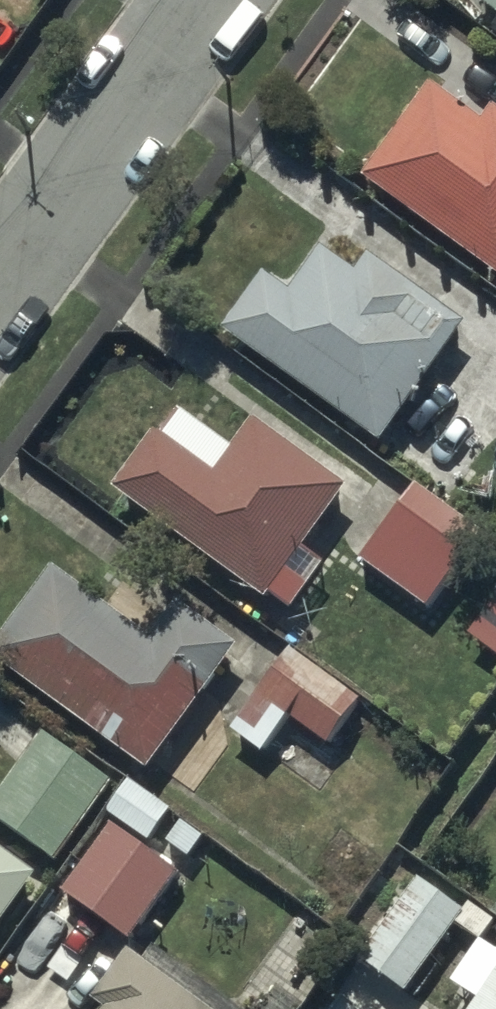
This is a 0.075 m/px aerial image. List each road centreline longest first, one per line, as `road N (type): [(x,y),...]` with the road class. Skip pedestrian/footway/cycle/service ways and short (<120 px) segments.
road 1 (residential): [(0,291),(212,0)]

